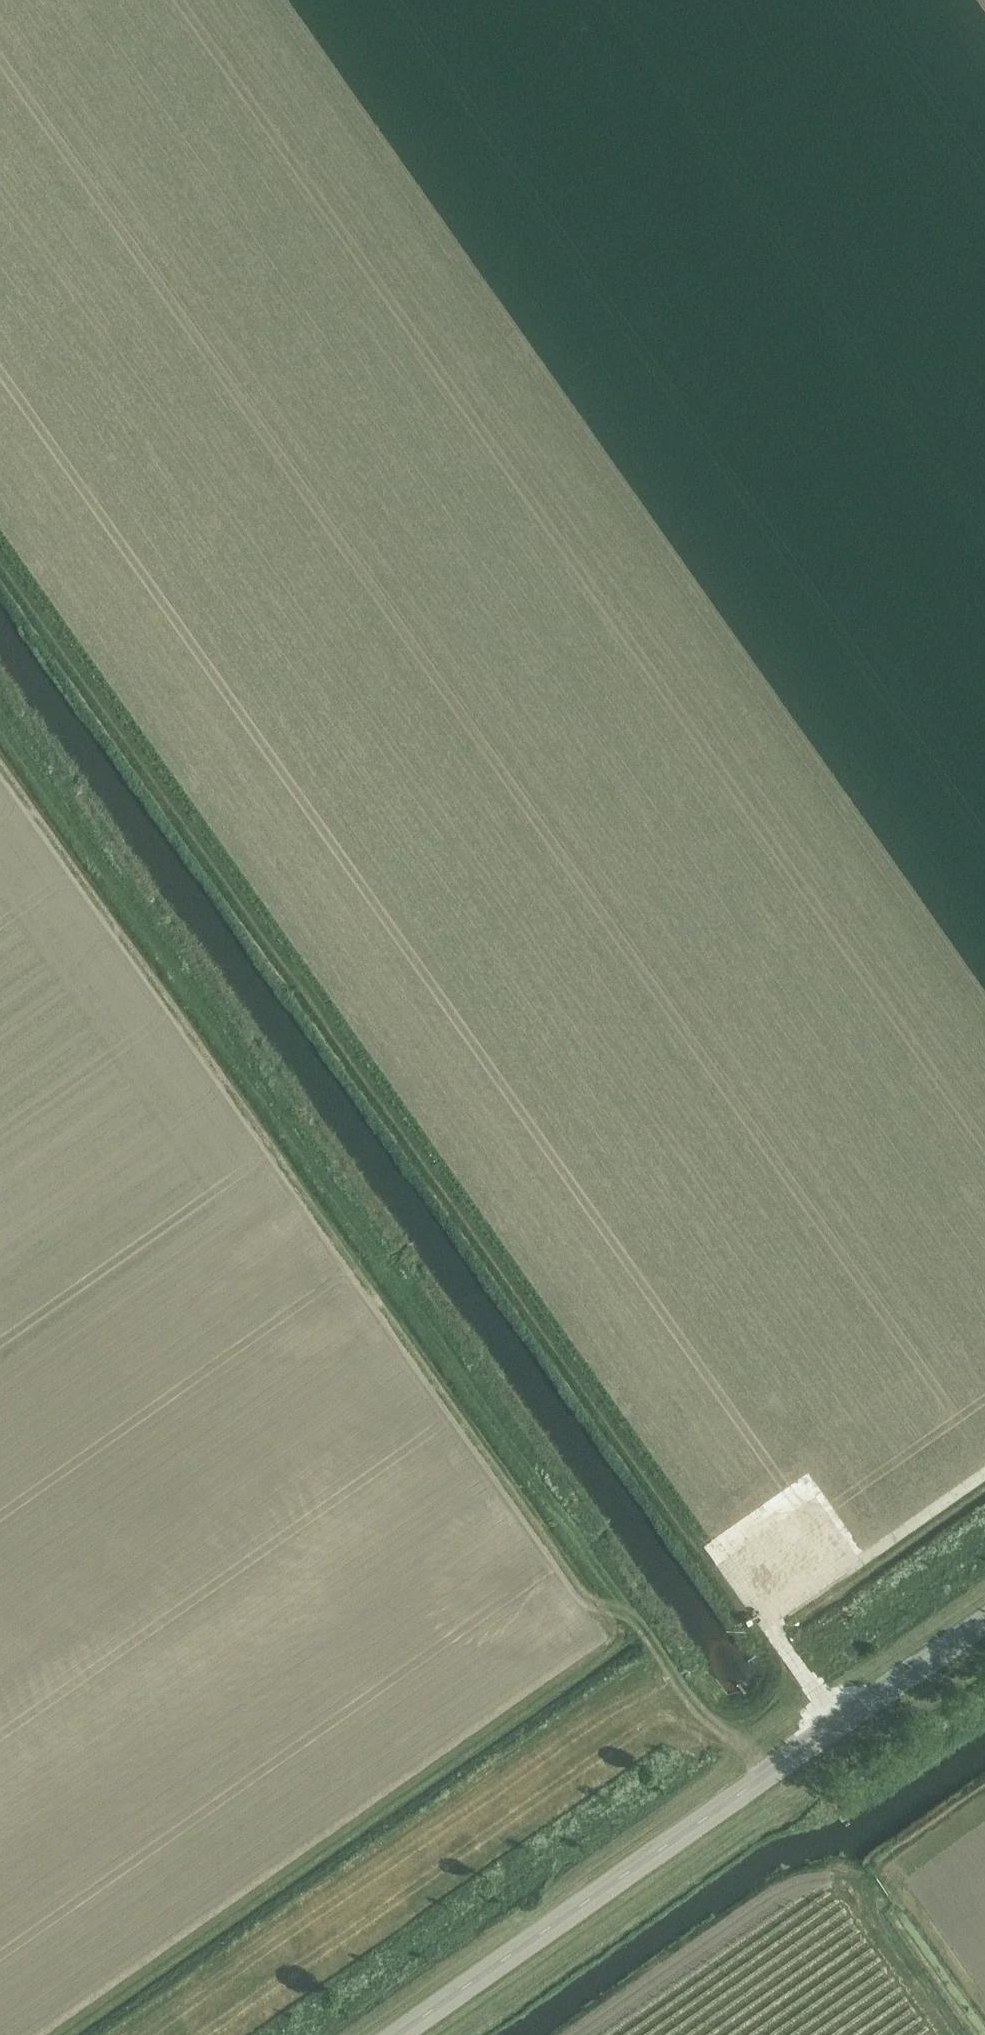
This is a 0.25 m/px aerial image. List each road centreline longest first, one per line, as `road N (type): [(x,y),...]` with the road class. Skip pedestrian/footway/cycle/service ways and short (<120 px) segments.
road 1 (unclassified): [(405,2034),(984,1625)]
road 2 (track): [(955,2034),(855,1900),(806,1882),(783,1889),(576,2034)]

